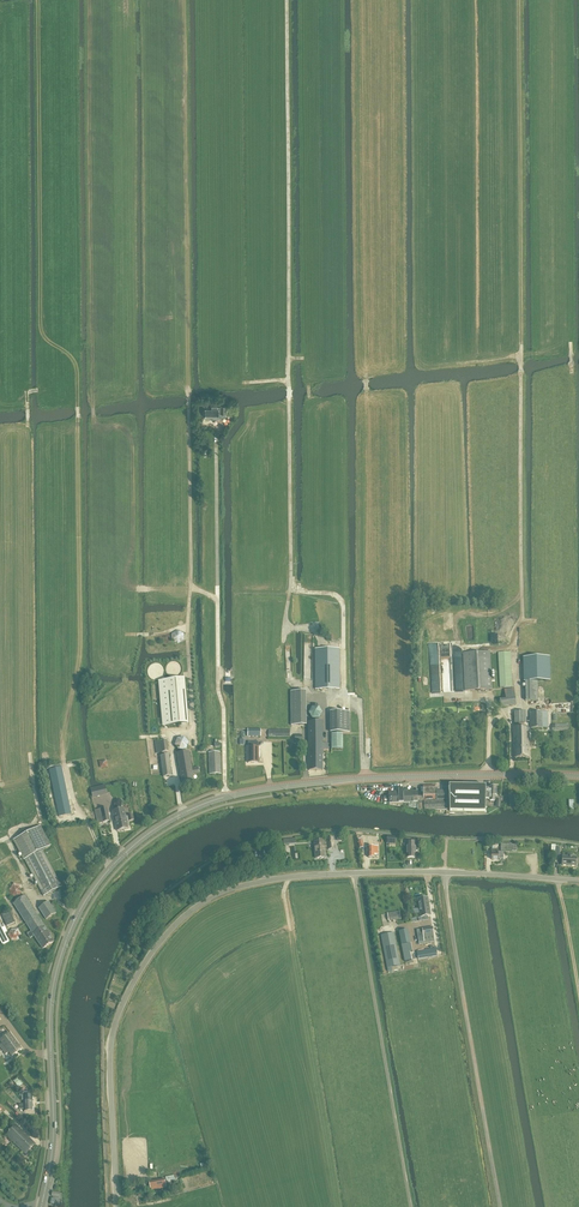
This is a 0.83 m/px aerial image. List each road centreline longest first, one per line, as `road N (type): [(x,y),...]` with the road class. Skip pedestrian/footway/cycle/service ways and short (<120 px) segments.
road 1 (secondary): [(41,1206),(51,1155),(58,967),(83,907),(130,849),(214,800),(301,783),(578,778)]
road 2 (tertiary): [(116,1206),(112,1031),(143,967),(196,907),(289,877),(431,871),(578,881)]

